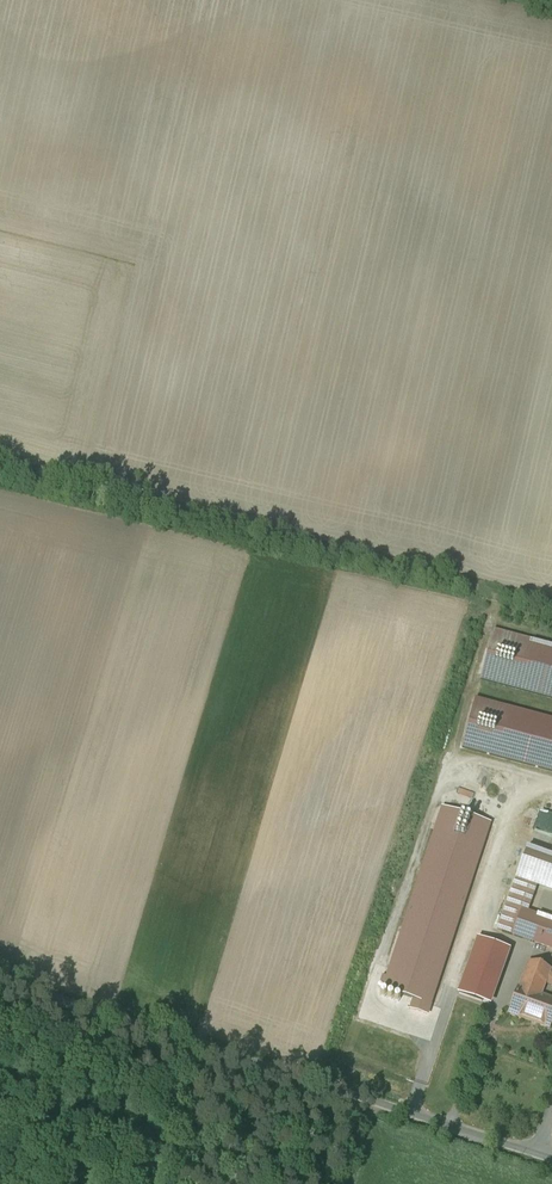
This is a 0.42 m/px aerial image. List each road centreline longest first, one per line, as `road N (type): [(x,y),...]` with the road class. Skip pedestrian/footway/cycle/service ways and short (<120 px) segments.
road 1 (unclassified): [(0,973),(551,1155)]

